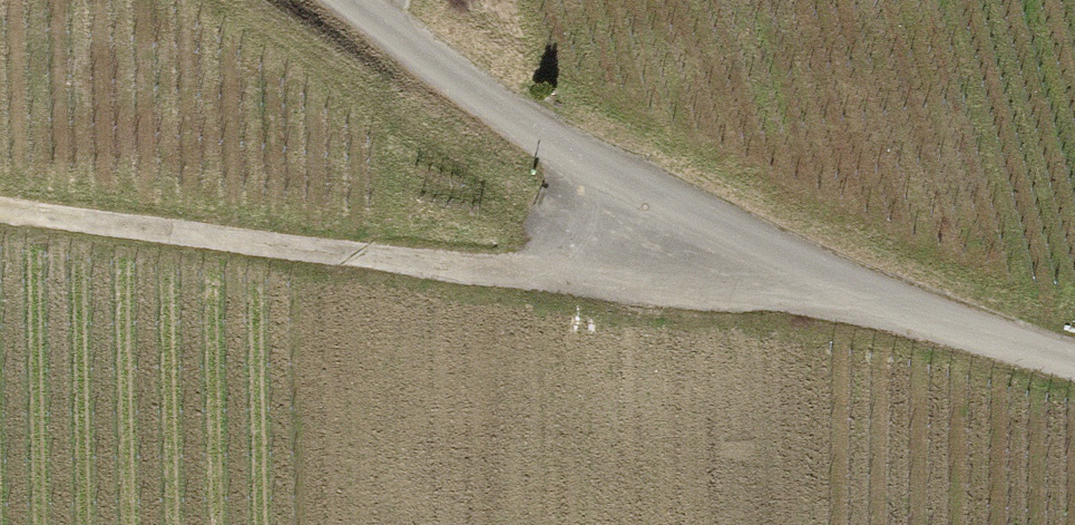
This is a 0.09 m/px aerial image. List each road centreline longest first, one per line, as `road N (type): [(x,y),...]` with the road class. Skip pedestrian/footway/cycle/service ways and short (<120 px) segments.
road 1 (track): [(338,0),(552,144),(767,257),(1074,364)]
road 2 (track): [(767,257),(611,284),(0,207)]

